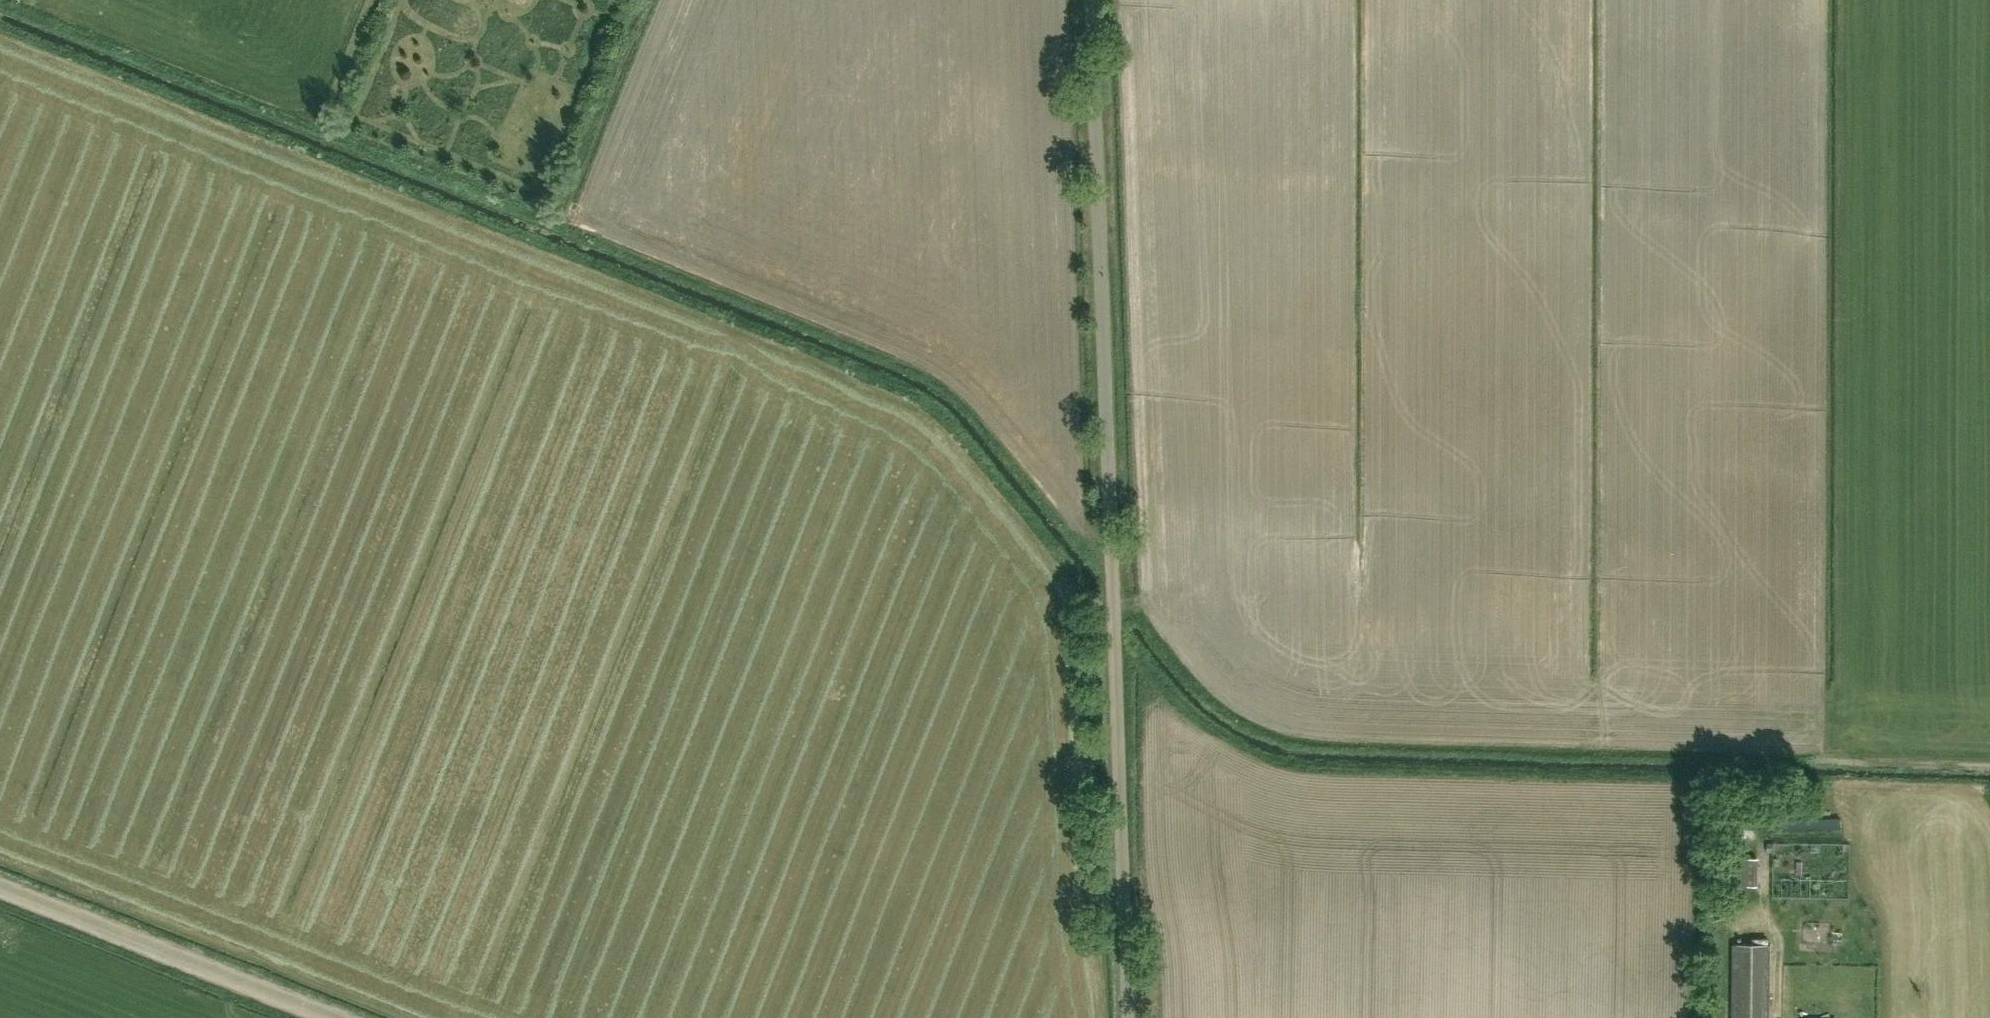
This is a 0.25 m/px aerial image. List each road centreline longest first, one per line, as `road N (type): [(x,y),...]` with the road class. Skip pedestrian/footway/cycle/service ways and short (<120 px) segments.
road 1 (unclassified): [(1134,1017),(1094,0)]
road 2 (unclassified): [(331,1017),(0,890)]

